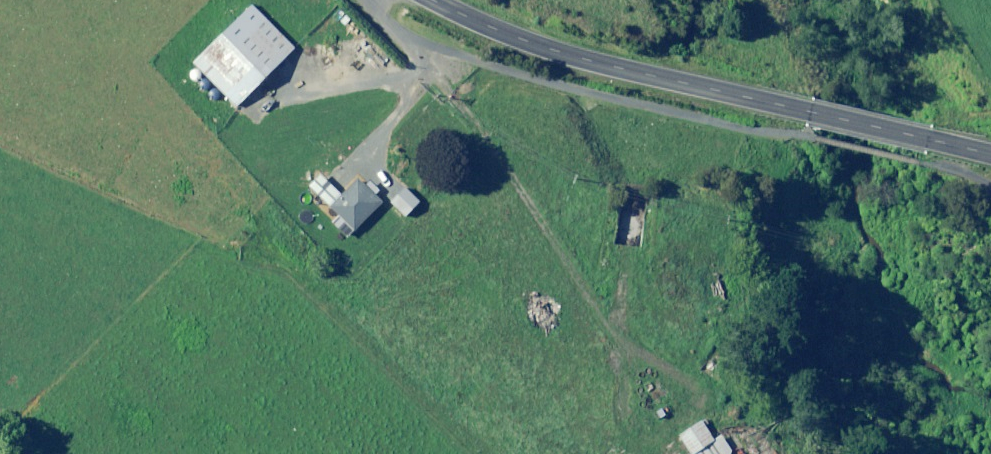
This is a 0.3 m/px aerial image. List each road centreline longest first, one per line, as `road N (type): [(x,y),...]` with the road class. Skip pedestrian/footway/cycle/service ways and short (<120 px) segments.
road 1 (track): [(364,0),(478,125),(627,354),(626,453)]
road 2 (tertiary): [(812,113),(563,54),(432,0)]
road 3 (tertiary): [(812,113),(931,140)]

